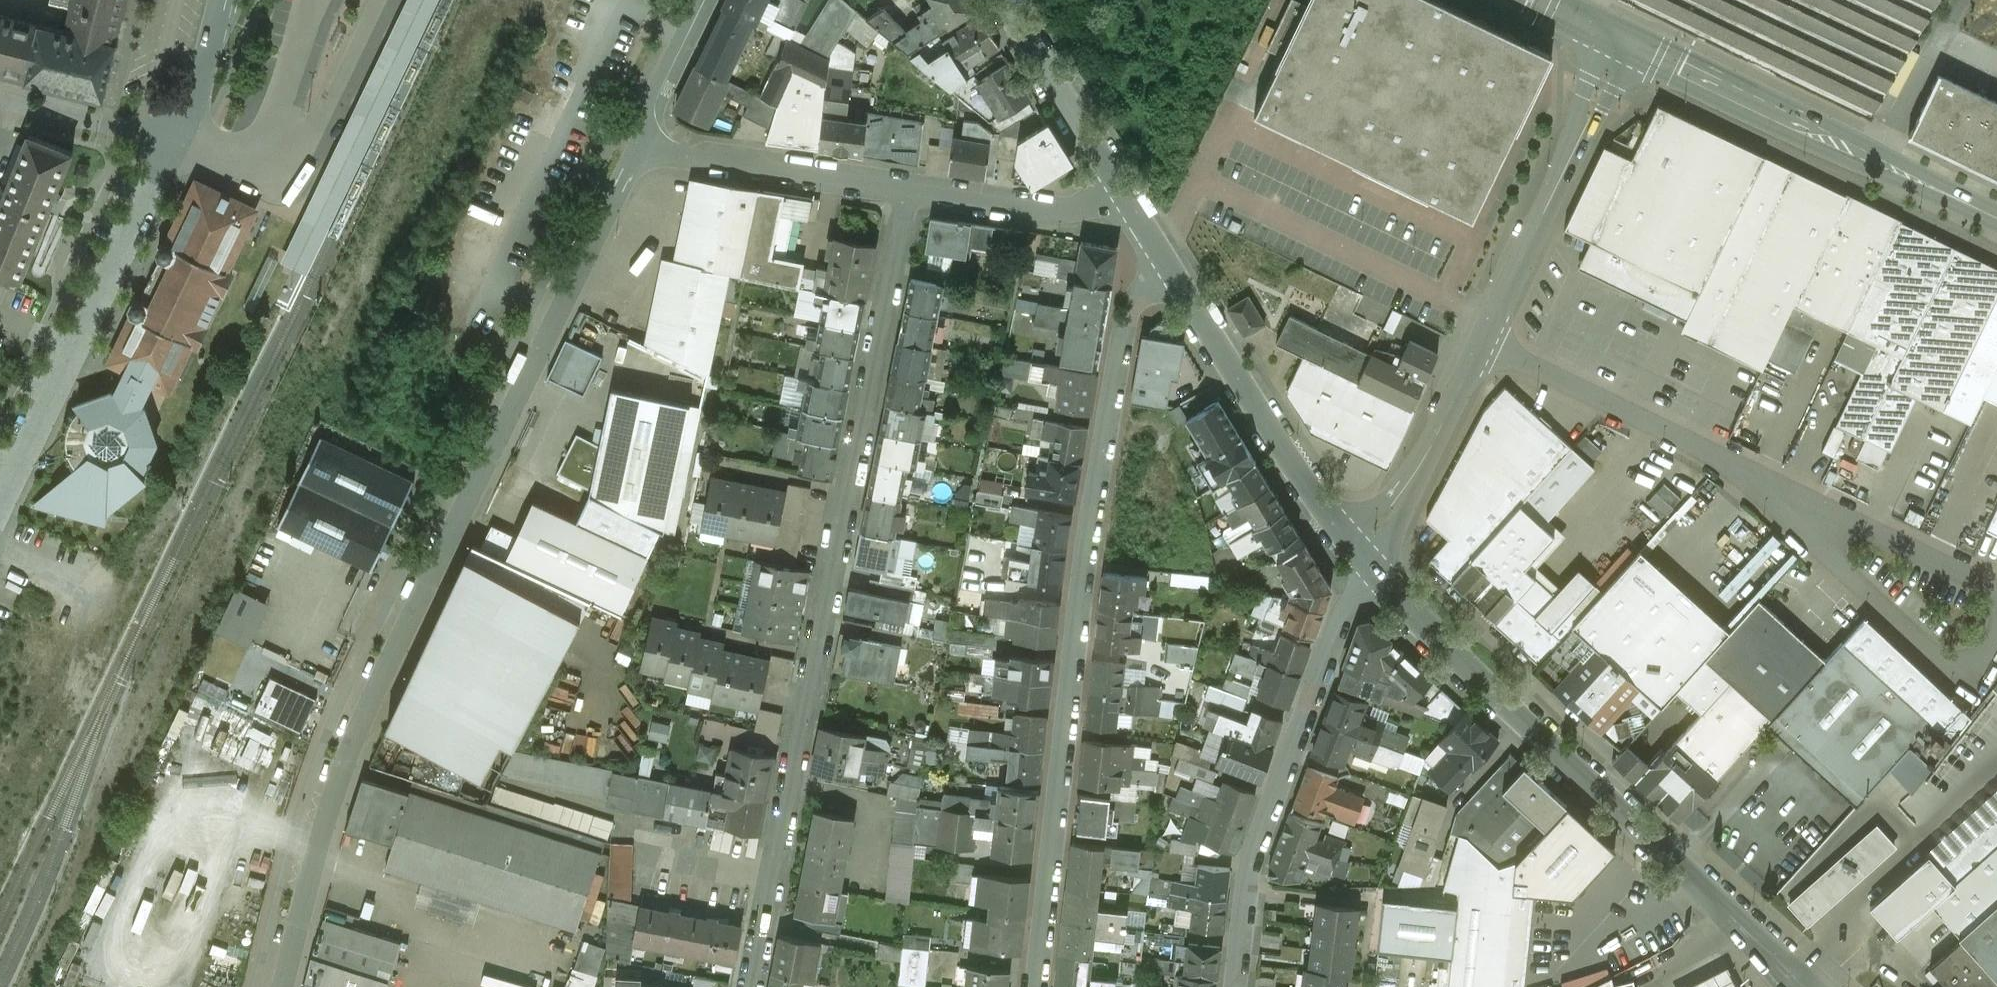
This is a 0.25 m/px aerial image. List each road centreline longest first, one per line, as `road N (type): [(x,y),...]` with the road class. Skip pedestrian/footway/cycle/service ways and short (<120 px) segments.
road 1 (residential): [(281,986),(330,791),(636,145)]
road 2 (residential): [(910,186),(750,986)]
road 3 (residential): [(1160,255),(1129,310),(1090,515),(1032,986)]
road 4 (residential): [(1802,986),(1367,563)]
road 5 (residential): [(1367,563),(1254,856),(1237,986)]
road 6 (tertiary): [(1996,220),(1623,40)]
road 7 (residential): [(175,139),(0,509)]
road 8 (residential): [(1367,563),(1309,489),(1160,255)]
road 9 (residential): [(1623,40),(1481,343)]
road 10 (residential): [(1736,466),(1996,594)]
road 11 (residential): [(1481,343),(1736,466)]
road 12 (residential): [(636,145),(910,186)]
road 13 (residential): [(1933,656),(1736,466)]
road 14 (residential): [(1481,343),(1367,563)]
road 15 (residential): [(1124,197),(997,0)]
road 16 (residential): [(910,186),(1062,211),(1124,197)]
road 17 (residential): [(175,139),(0,98)]
road 18 (residential): [(707,0),(636,145)]
road 19 (residential): [(226,0),(175,139)]

